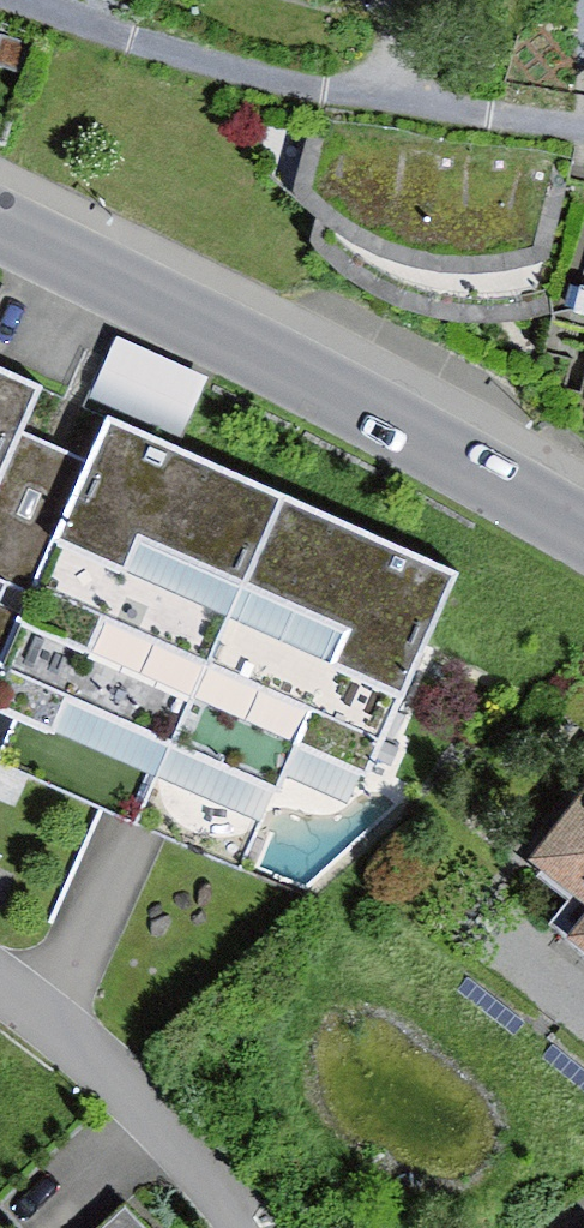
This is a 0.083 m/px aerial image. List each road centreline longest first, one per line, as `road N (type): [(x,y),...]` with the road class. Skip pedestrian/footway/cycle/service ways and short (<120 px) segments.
road 1 (tertiary): [(0,235),(583,536)]
road 2 (track): [(583,131),(185,68),(0,2)]
road 3 (residential): [(0,983),(115,1074),(240,1227)]

